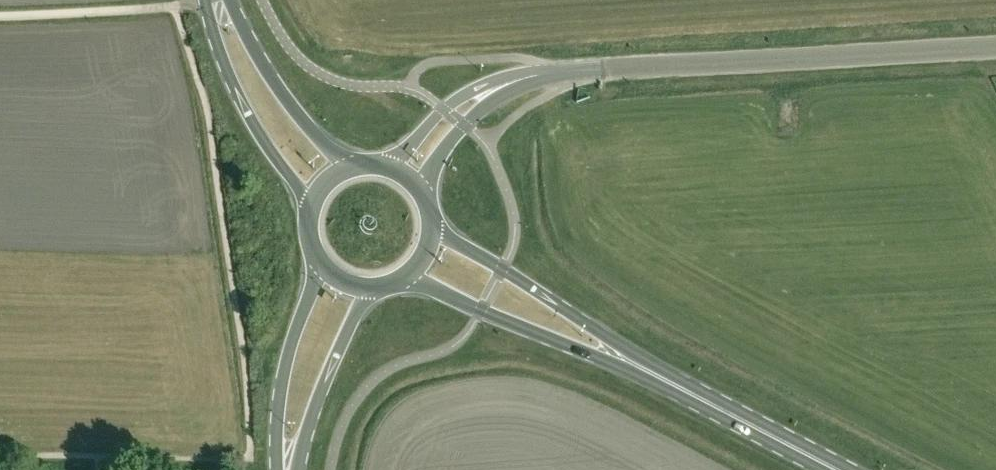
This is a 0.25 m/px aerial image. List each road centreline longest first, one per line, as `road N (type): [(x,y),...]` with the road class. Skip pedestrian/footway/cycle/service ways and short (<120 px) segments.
road 1 (tertiary): [(601,69),(995,47)]
road 2 (primary): [(628,362),(620,347),(432,221)]
road 3 (primary): [(205,0),(248,119),(299,188),(309,217)]
road 4 (primary): [(403,278),(613,363),(628,362)]
road 5 (primary): [(628,362),(839,469)]
road 6 (secondary): [(319,261),(281,383),(277,469)]
road 7 (primary): [(358,166),(321,142),(282,95),(230,0)]
road 8 (secondary): [(298,469),(311,416),(355,314),(375,287)]
road 9 (tertiary): [(519,80),(499,79),(458,99),(383,166)]
road 10 (tertiary): [(424,197),(443,151),(519,80)]

